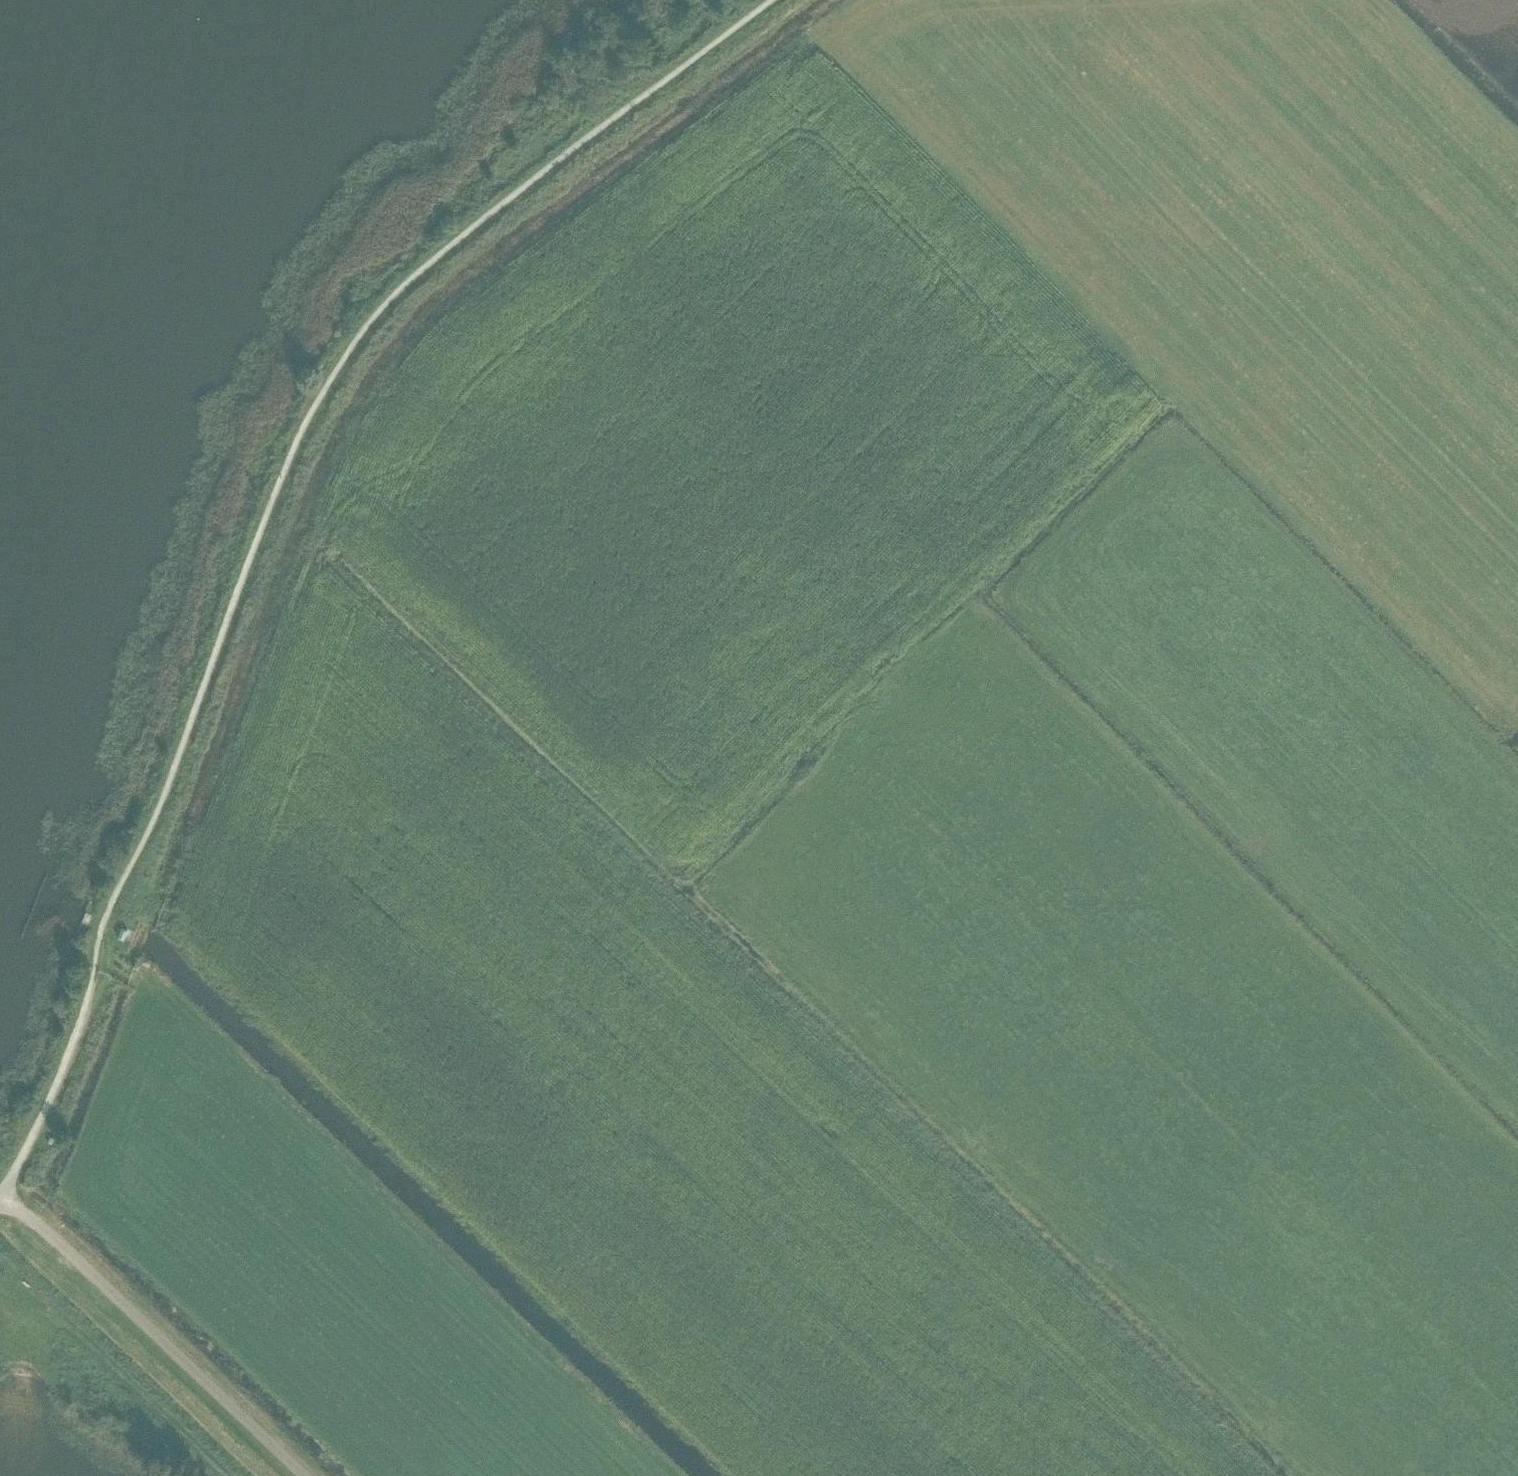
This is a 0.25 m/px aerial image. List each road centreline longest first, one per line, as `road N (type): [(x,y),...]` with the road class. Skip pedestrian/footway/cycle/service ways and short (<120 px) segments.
road 1 (unclassified): [(304,1475),(45,1231),(0,1211)]

